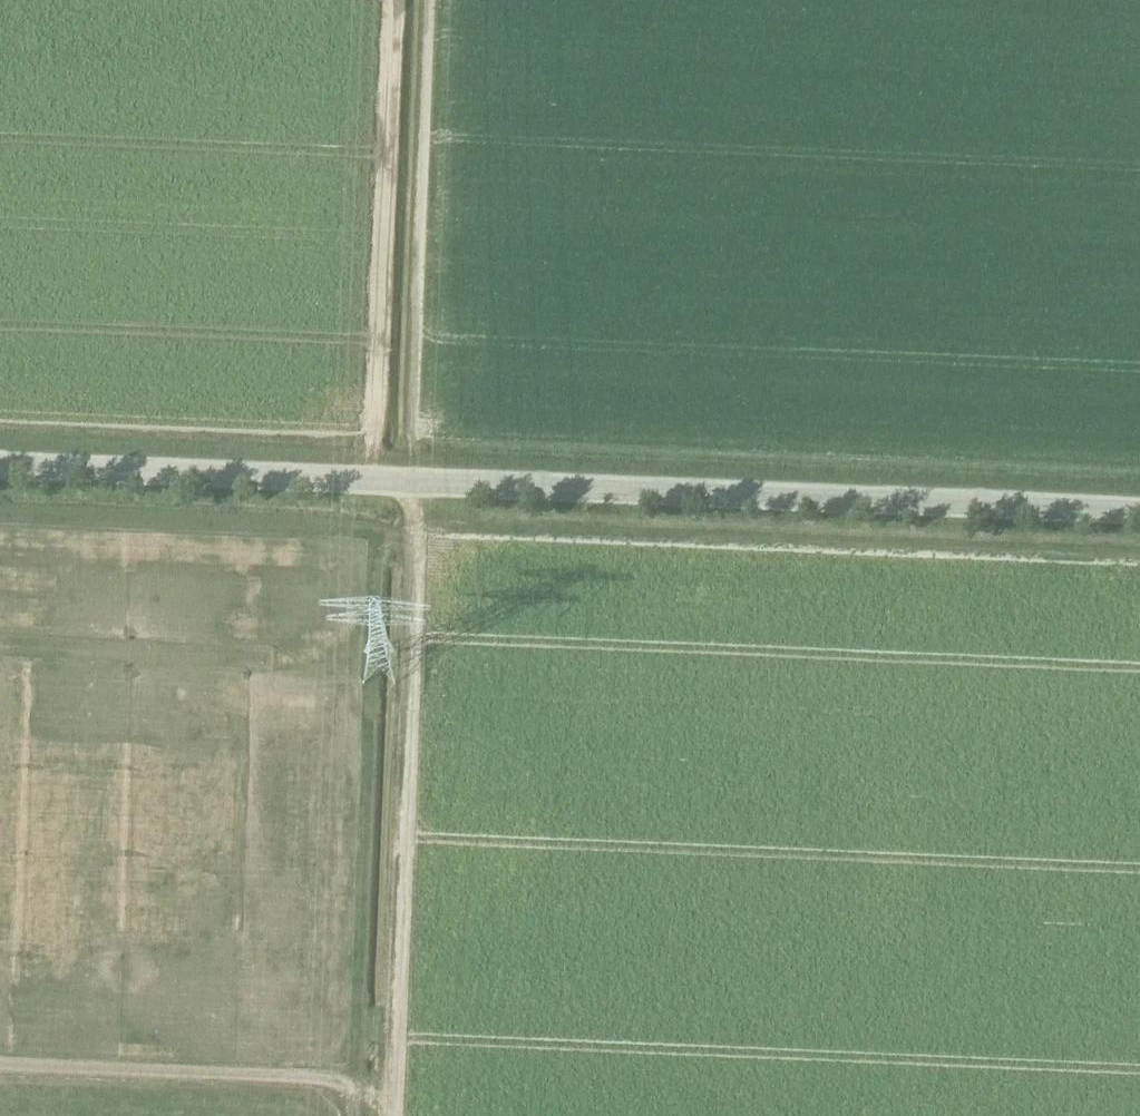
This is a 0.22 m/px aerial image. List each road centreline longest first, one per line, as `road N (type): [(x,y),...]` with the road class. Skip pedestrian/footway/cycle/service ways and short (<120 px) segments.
road 1 (unclassified): [(0,466),(1139,513)]

